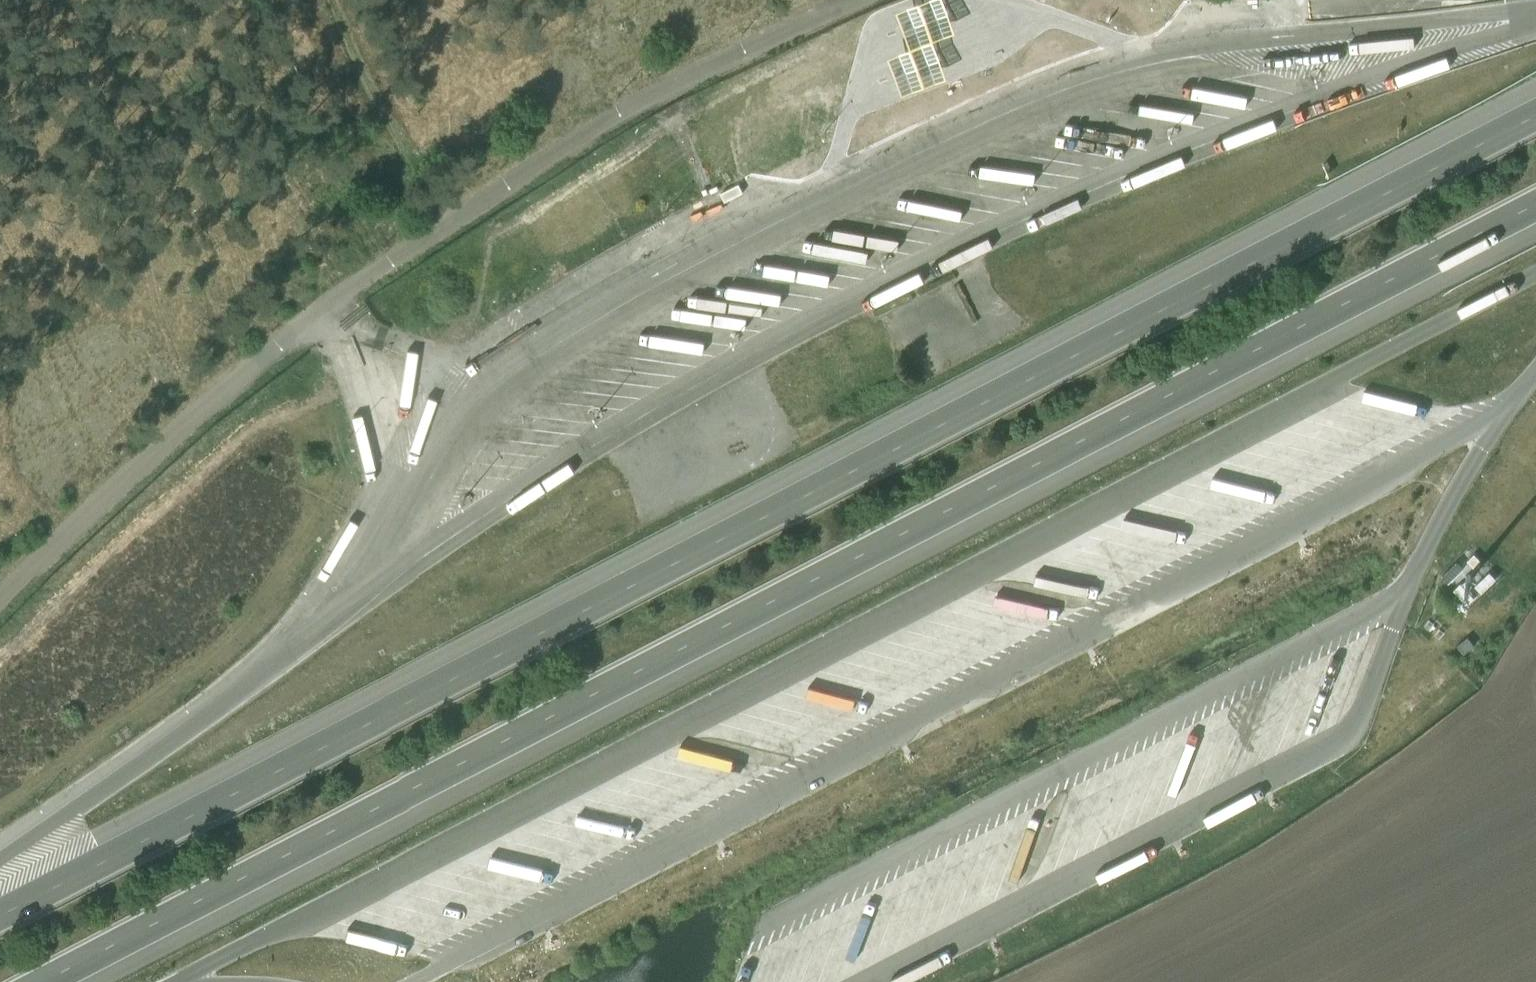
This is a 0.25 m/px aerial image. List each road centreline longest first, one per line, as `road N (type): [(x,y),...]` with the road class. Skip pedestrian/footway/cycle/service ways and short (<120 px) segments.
road 1 (motorway): [(1535,110),(0,907)]
road 2 (motorway): [(38,981),(1535,206)]
road 3 (unclassified): [(318,316),(629,108),(847,0)]
road 4 (motorway): [(383,573),(83,802),(0,854)]
road 5 (unclassified): [(318,316),(162,444),(0,604)]

